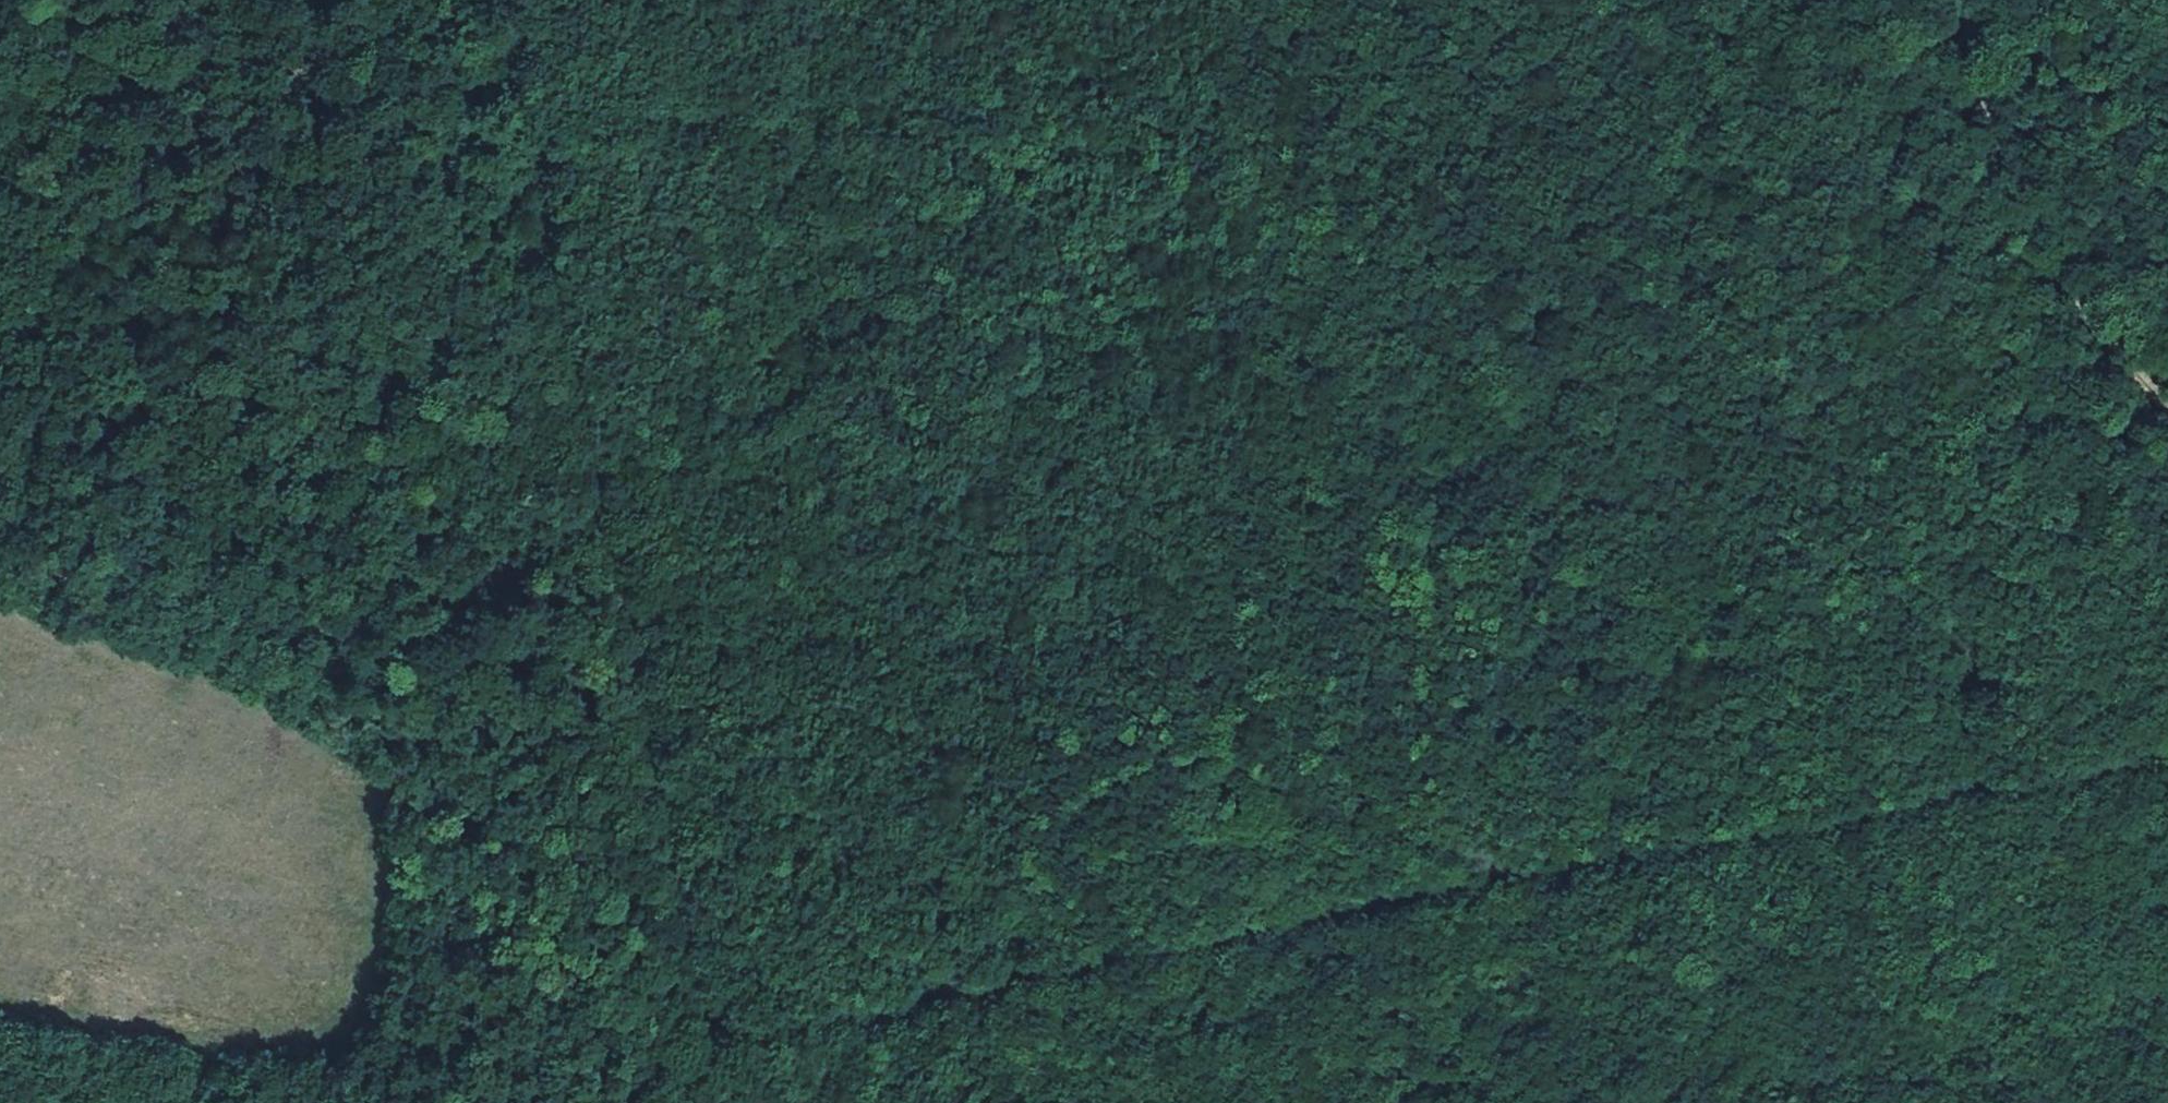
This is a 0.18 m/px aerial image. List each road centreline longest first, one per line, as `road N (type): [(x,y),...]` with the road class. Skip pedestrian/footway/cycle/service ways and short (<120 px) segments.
road 1 (track): [(2167,400),(2109,337),(2054,259),(1986,96),(1969,0)]

